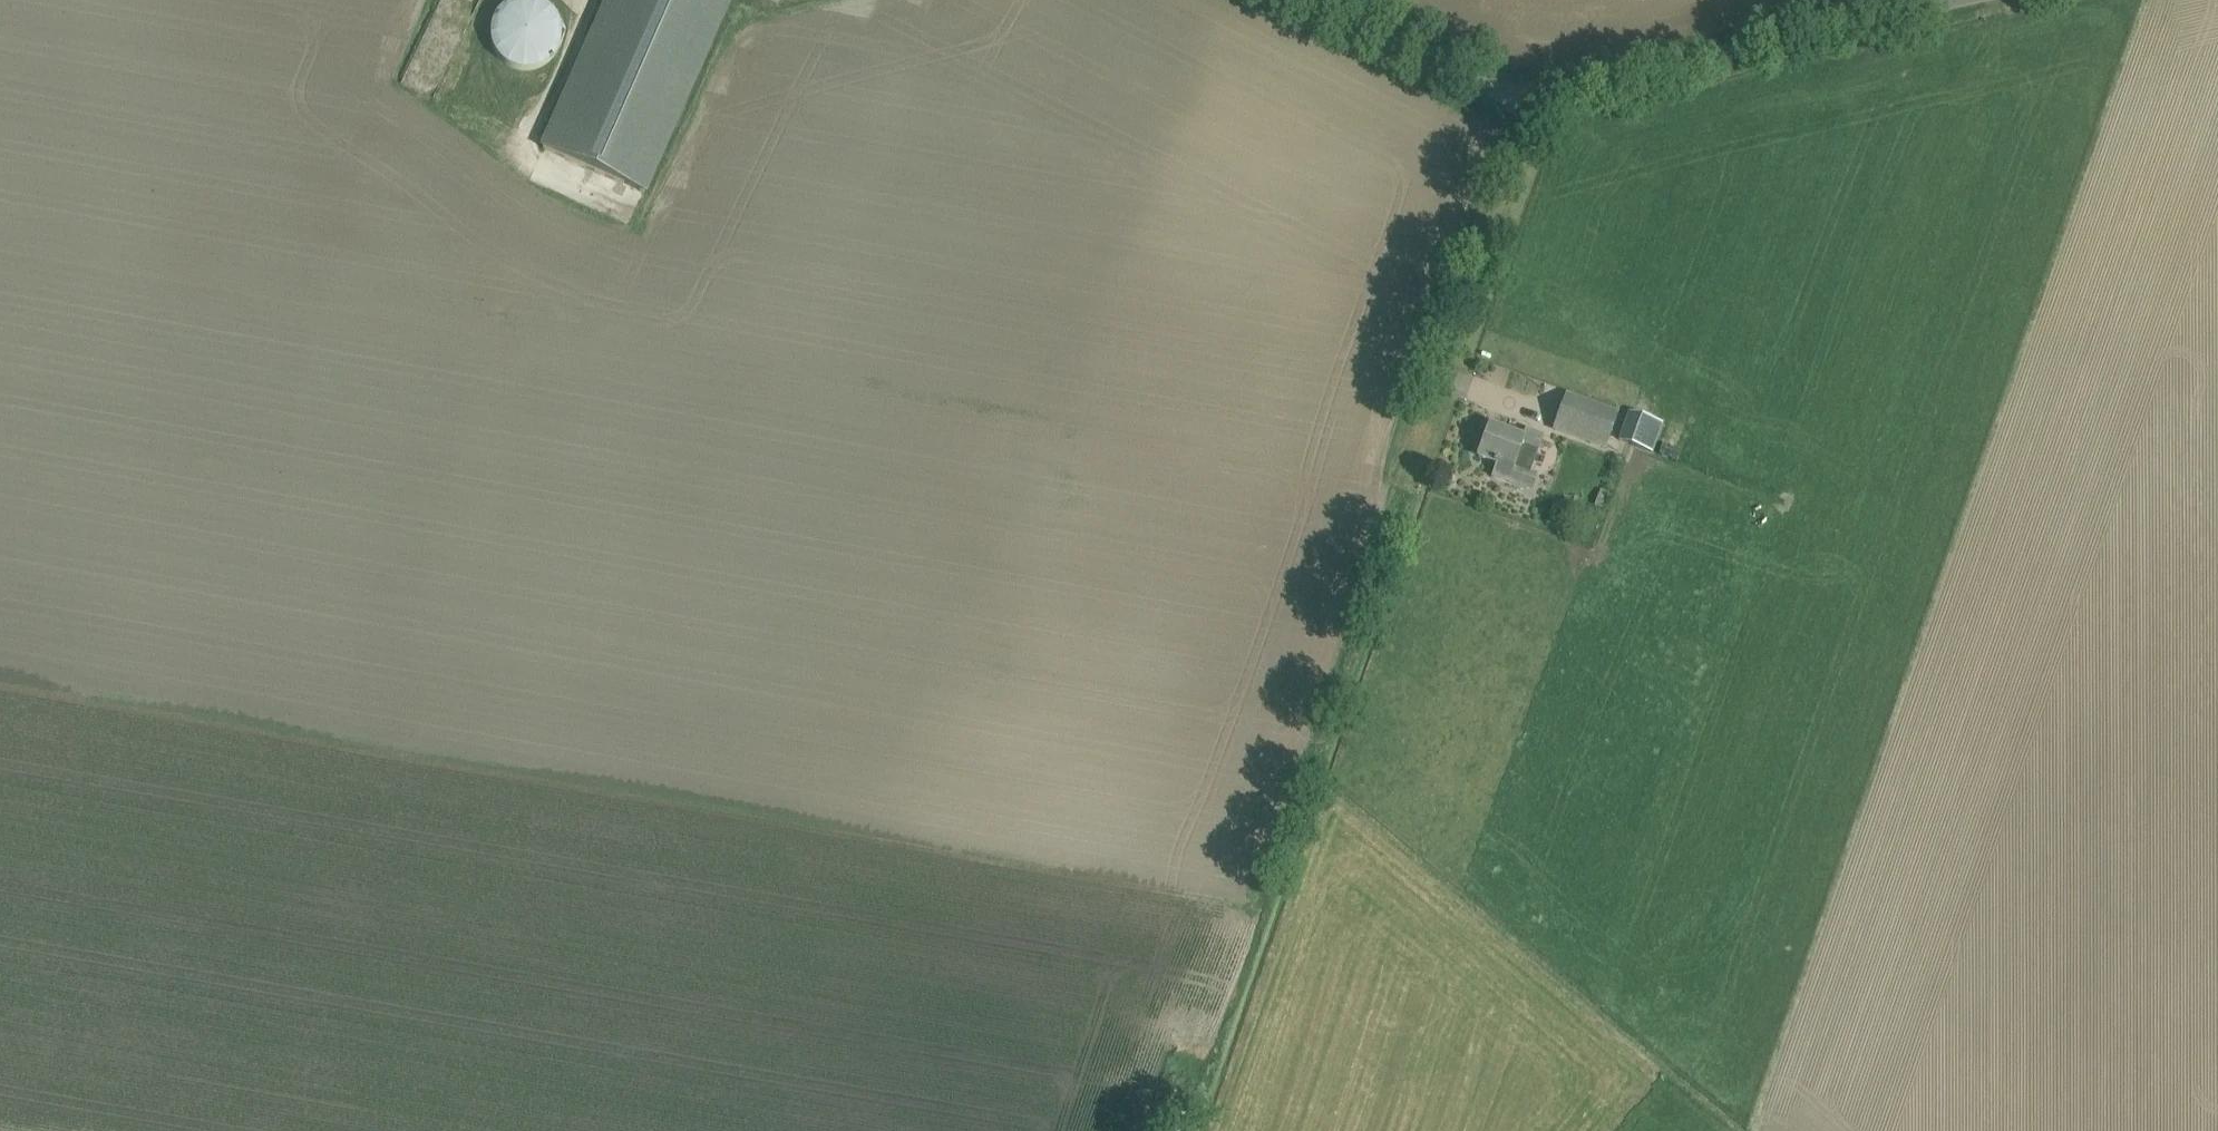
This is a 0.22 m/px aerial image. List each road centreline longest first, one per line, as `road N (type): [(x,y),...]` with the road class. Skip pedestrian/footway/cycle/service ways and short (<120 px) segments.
road 1 (unclassified): [(1942,0),(1573,86),(1527,86),(1481,76),(1340,0)]

